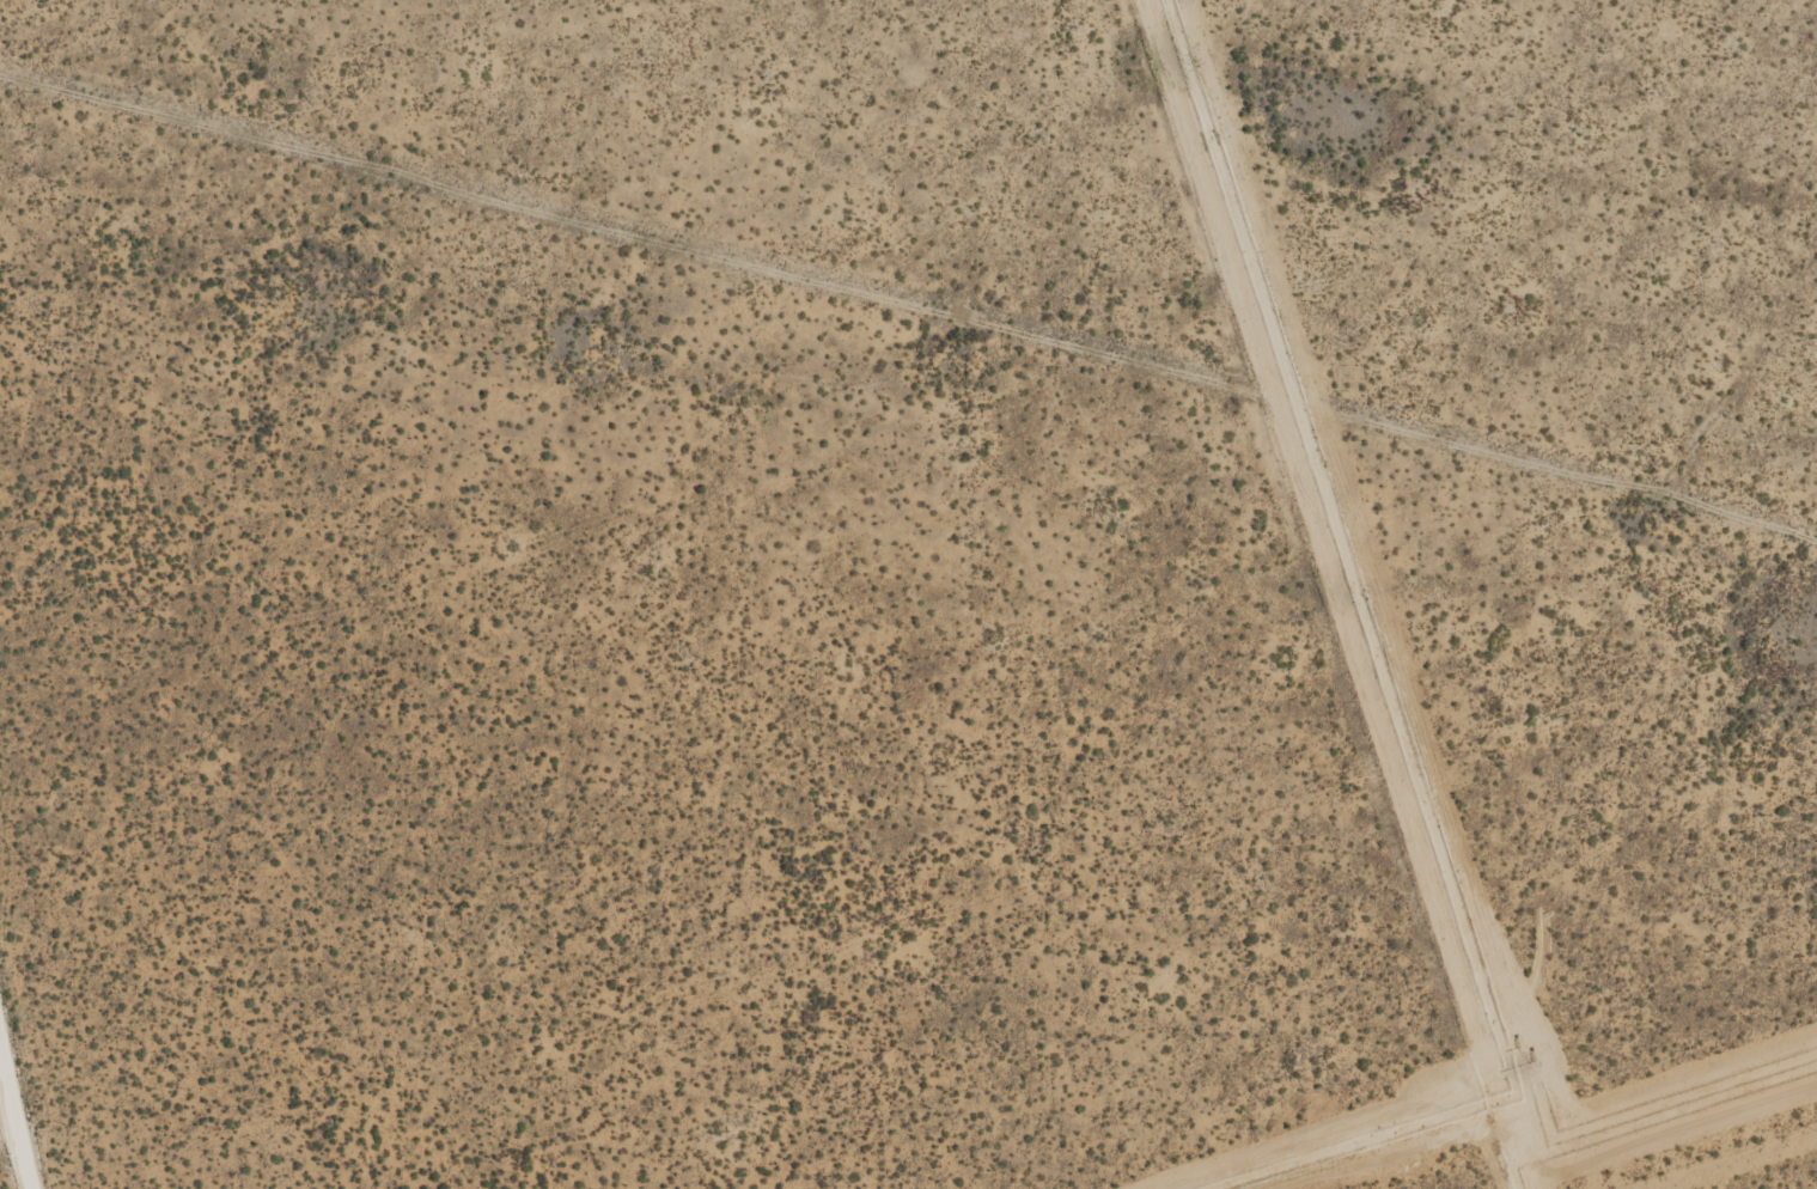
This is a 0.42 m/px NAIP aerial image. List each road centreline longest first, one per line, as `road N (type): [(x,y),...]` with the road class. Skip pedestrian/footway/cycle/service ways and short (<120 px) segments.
road 1 (track): [(1816,556),(0,103)]

